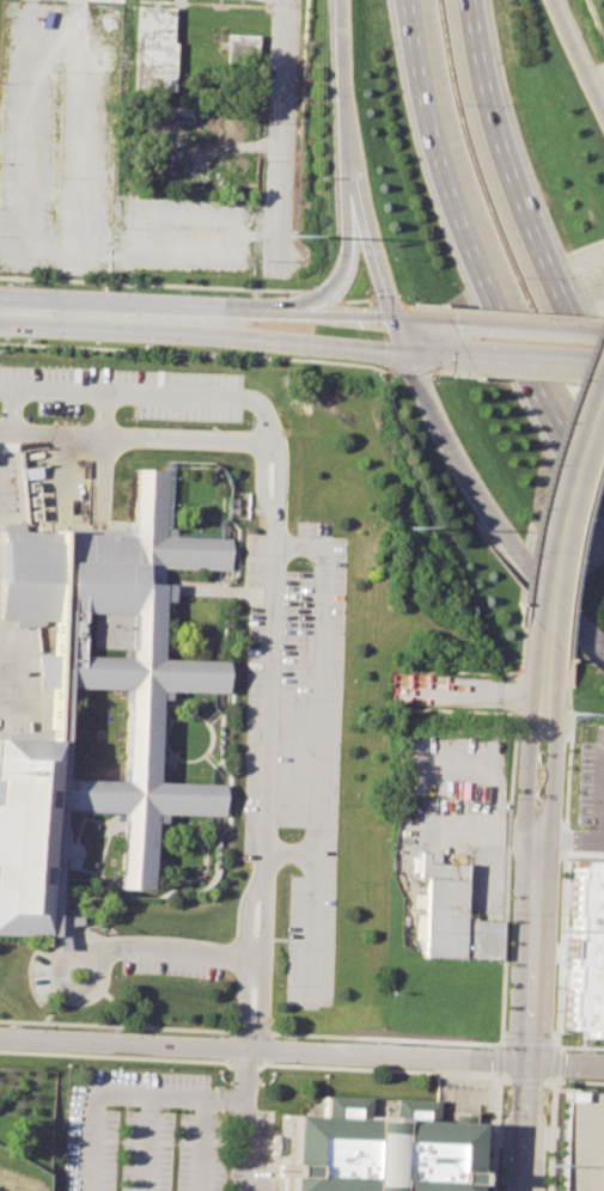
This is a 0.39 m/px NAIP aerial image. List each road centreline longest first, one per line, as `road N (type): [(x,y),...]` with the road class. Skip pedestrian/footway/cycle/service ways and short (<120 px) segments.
road 1 (residential): [(0,1040),(603,1069)]
road 2 (secondary): [(548,635),(525,1190)]
road 3 (motorway): [(406,0),(469,225),(547,395),(603,489)]
road 4 (secondary): [(454,324),(0,302)]
road 5 (secondary): [(0,315),(410,354)]
road 6 (motorway): [(603,347),(553,254),(471,0)]
road 7 (secondary): [(410,354),(512,531),(603,637)]
road 8 (motorway): [(338,0),(346,128),(396,322)]
road 9 (secondary): [(603,384),(578,463),(548,635)]
road 10 (residential): [(287,0),(279,255)]
road 11 (motorway): [(346,128),(342,274),(324,298),(286,317)]
road 12 (secondary): [(603,334),(454,324)]
road 13 (residential): [(547,698),(407,691)]
road 14 (secondary): [(475,360),(603,369)]

